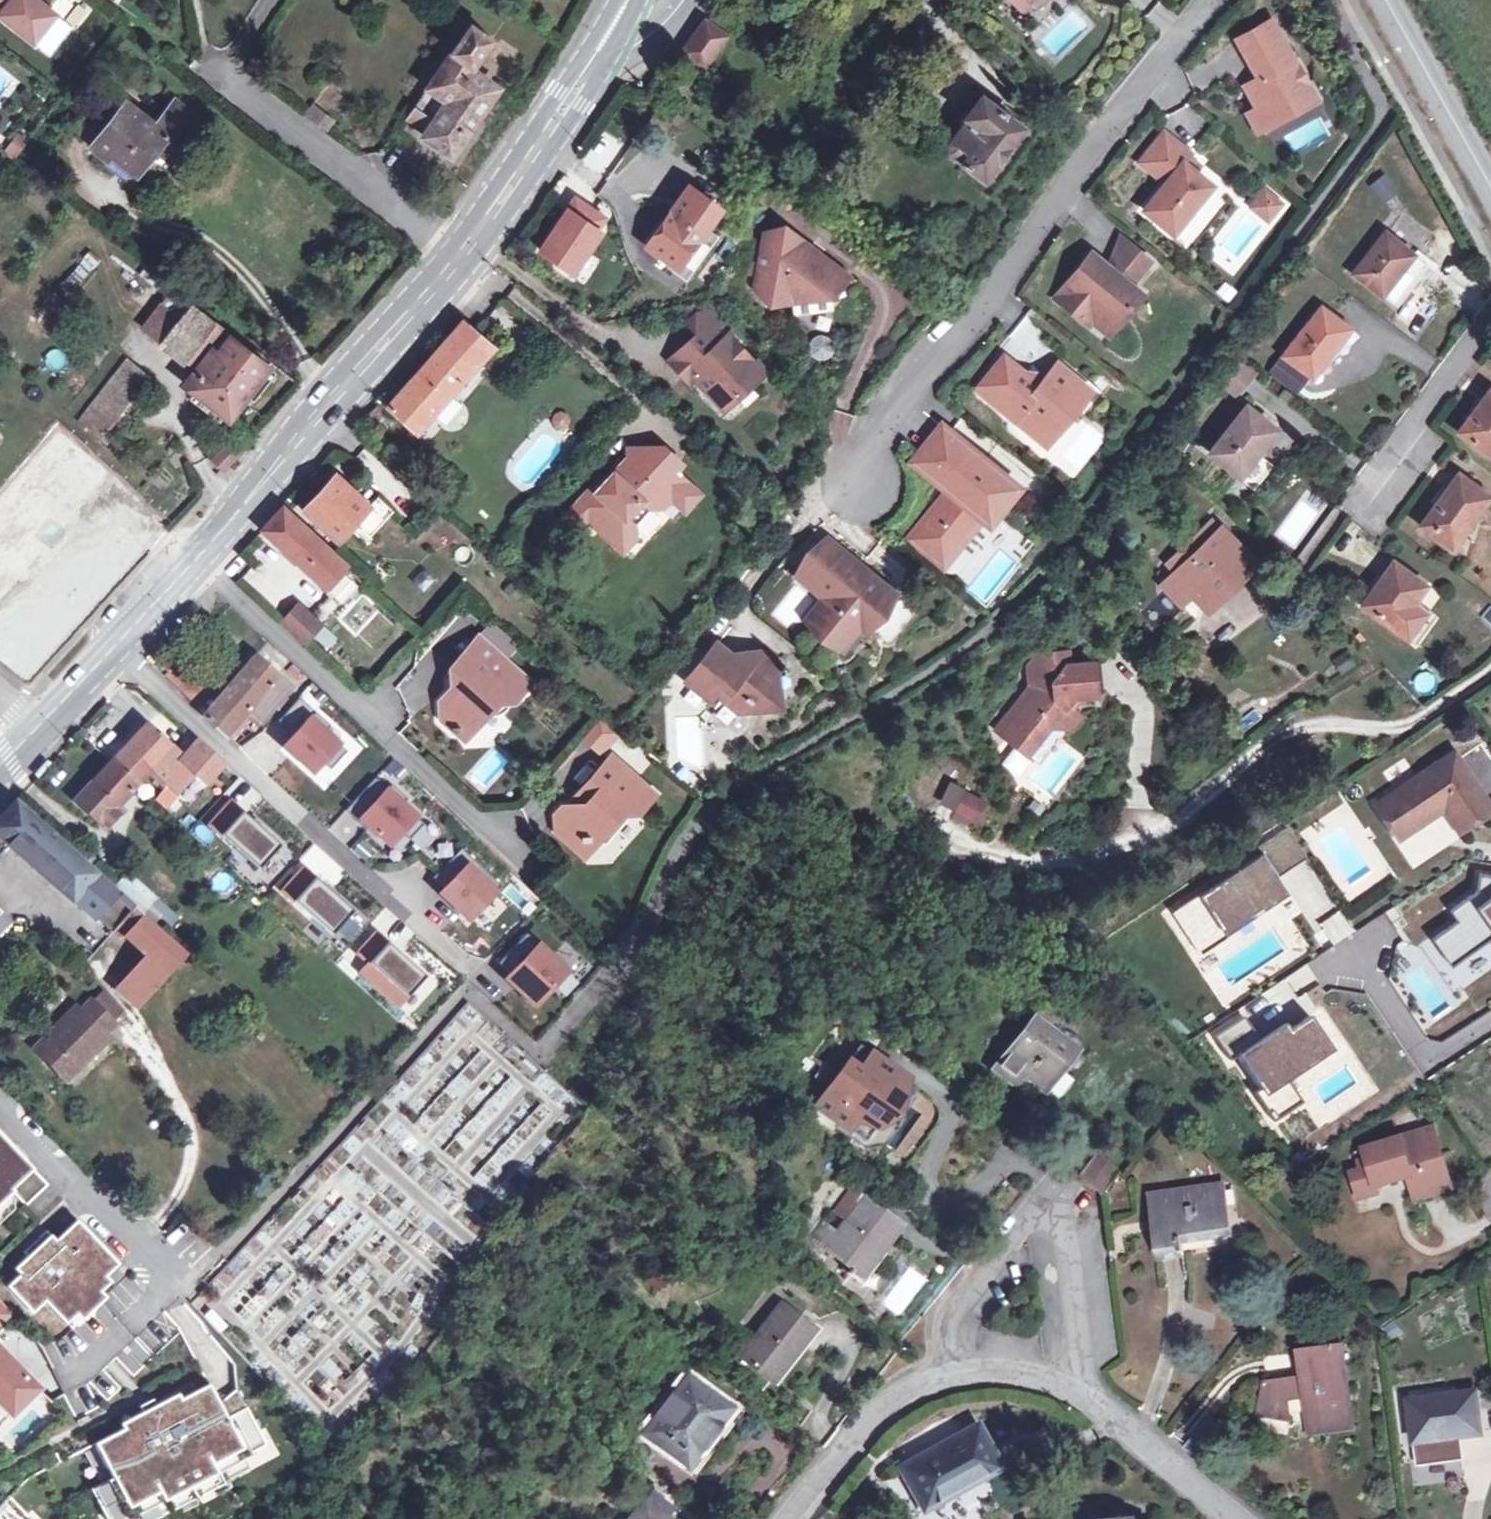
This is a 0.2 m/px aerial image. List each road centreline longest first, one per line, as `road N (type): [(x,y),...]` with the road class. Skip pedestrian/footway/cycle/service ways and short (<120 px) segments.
road 1 (primary): [(35,726),(461,255)]
road 2 (residential): [(1213,0),(970,334),(855,474)]
road 3 (residential): [(1070,1367),(1057,1221),(1035,1223),(944,1326),(948,1370)]
road 4 (residential): [(461,255),(222,76)]
road 5 (residential): [(178,1283),(0,1110)]
road 6 (residential): [(1238,1518),(1070,1367)]
road 7 (residential): [(948,1370),(902,1389),(790,1518)]
road 8 (primary): [(461,255),(590,77)]
road 9 (residential): [(1490,325),(1412,429),(1376,506)]
road 10 (tertiary): [(1386,0),(1490,186)]
road 11 (tertiary): [(590,77),(686,0)]
road 12 (residential): [(1070,1367),(948,1370)]

